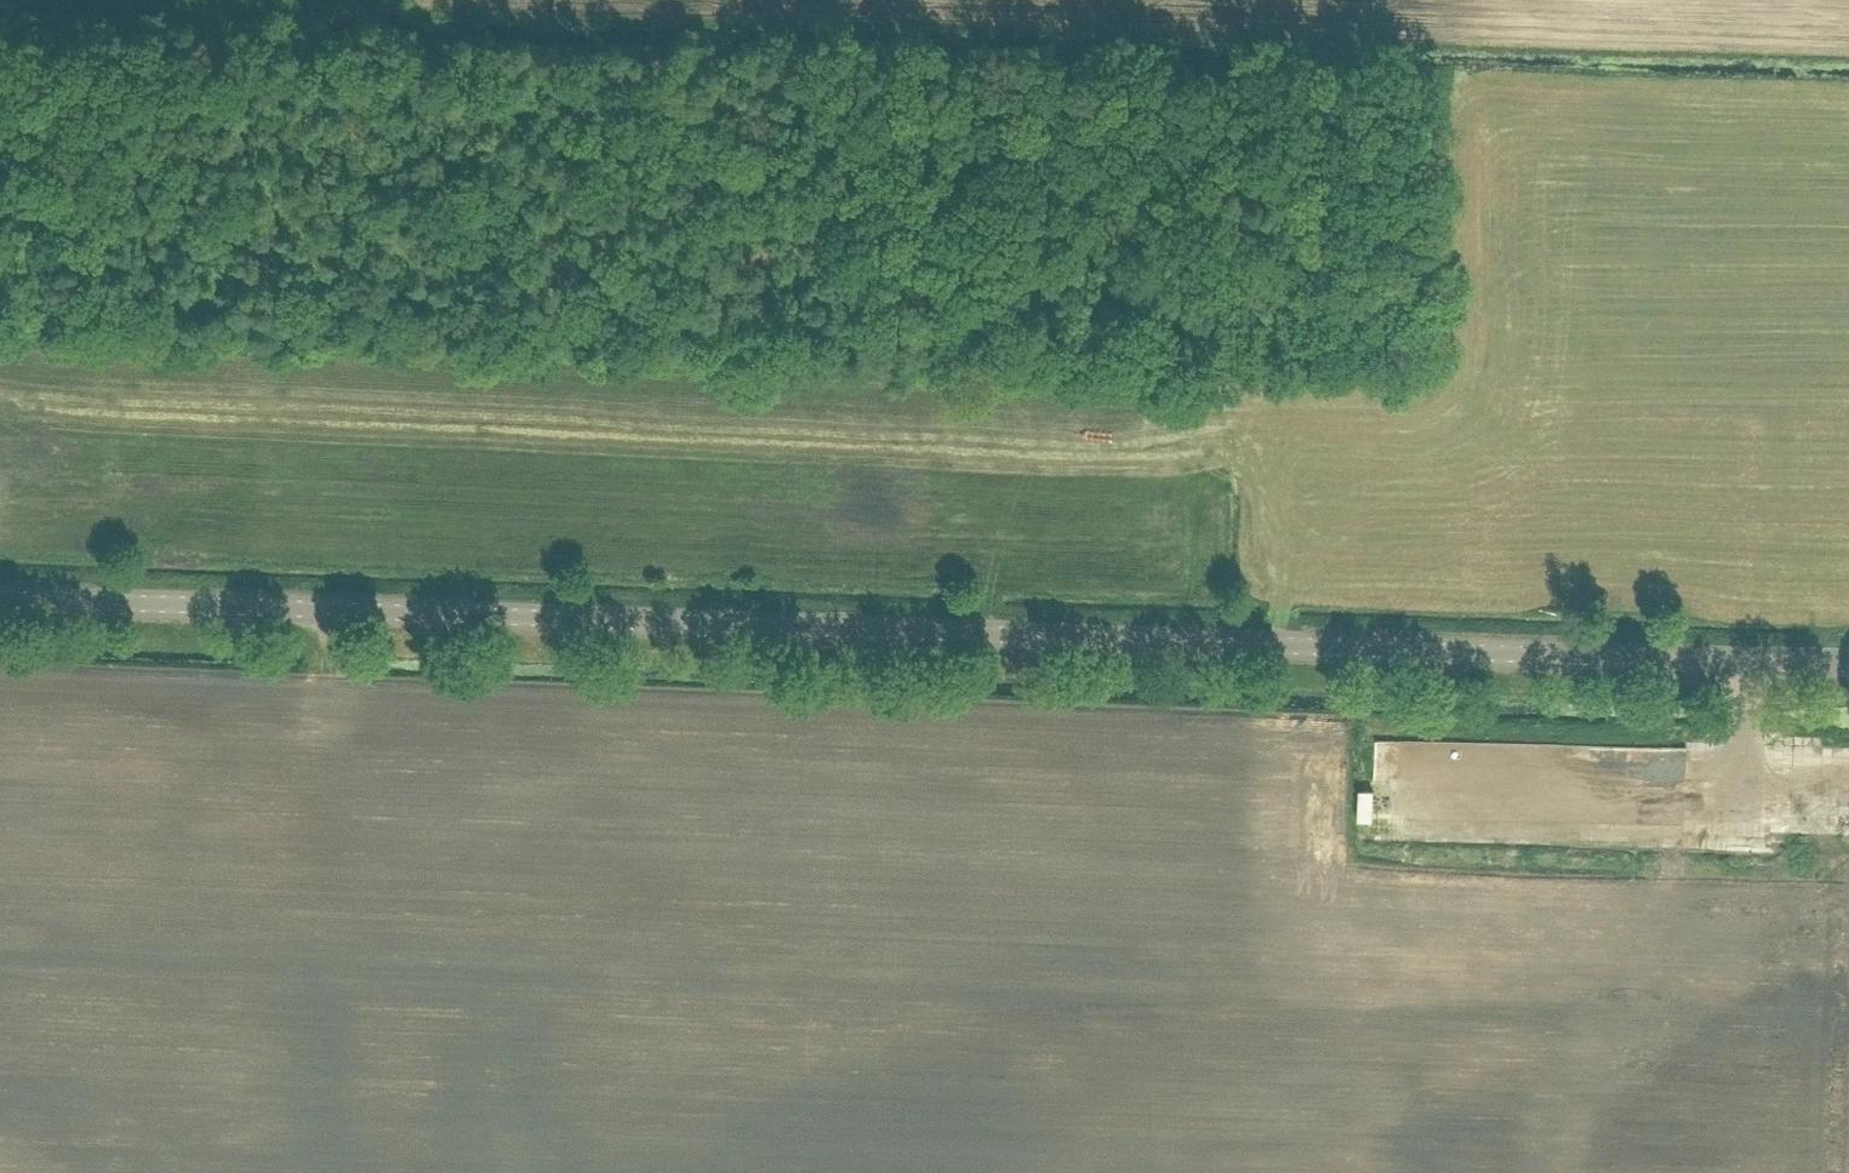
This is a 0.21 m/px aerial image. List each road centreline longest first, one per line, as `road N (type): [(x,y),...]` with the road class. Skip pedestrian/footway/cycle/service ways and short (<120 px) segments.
road 1 (tertiary): [(0,602),(1848,660)]

